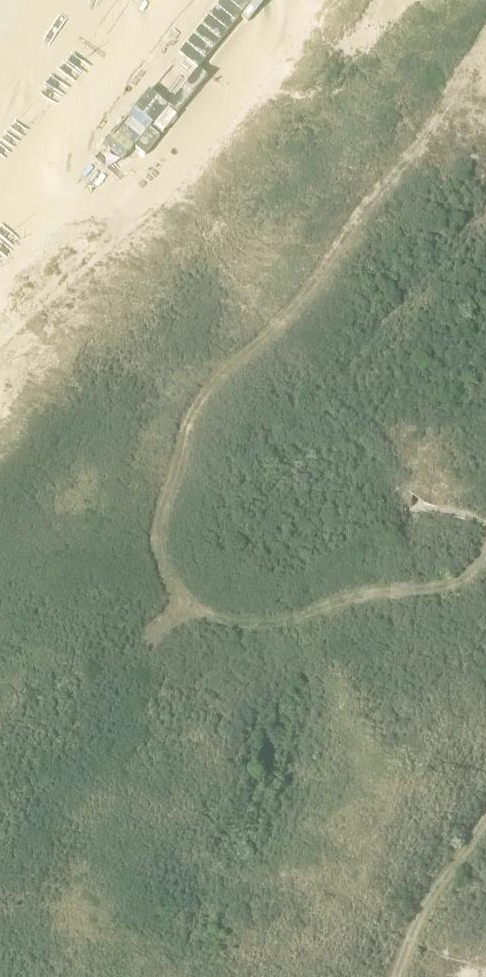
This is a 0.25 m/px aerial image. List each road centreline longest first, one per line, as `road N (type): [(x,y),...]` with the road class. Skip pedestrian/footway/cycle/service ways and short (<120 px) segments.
road 1 (track): [(485,35),(431,126),(276,325),(193,404),(180,436),(179,475),(158,516),(157,546),(168,579),(227,624),(283,622),(334,601),(465,583),(485,556)]
road 2 (track): [(485,405),(404,419),(350,396),(344,364),(485,211)]
road 3 (track): [(397,976),(431,899),(485,815)]

